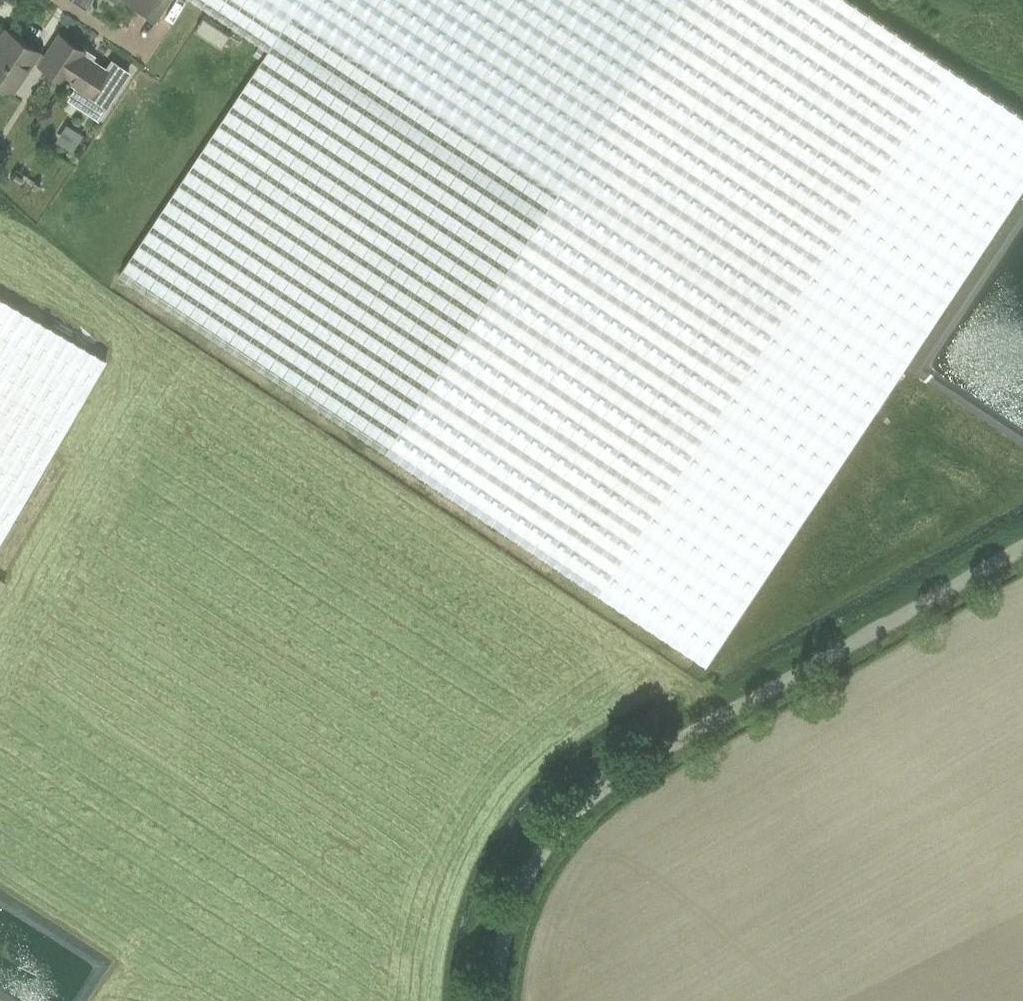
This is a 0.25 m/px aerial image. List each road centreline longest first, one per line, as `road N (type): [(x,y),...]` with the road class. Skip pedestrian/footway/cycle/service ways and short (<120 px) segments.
road 1 (unclassified): [(493,1000),(503,937),(523,887),(549,844),(598,794),(1022,547)]

